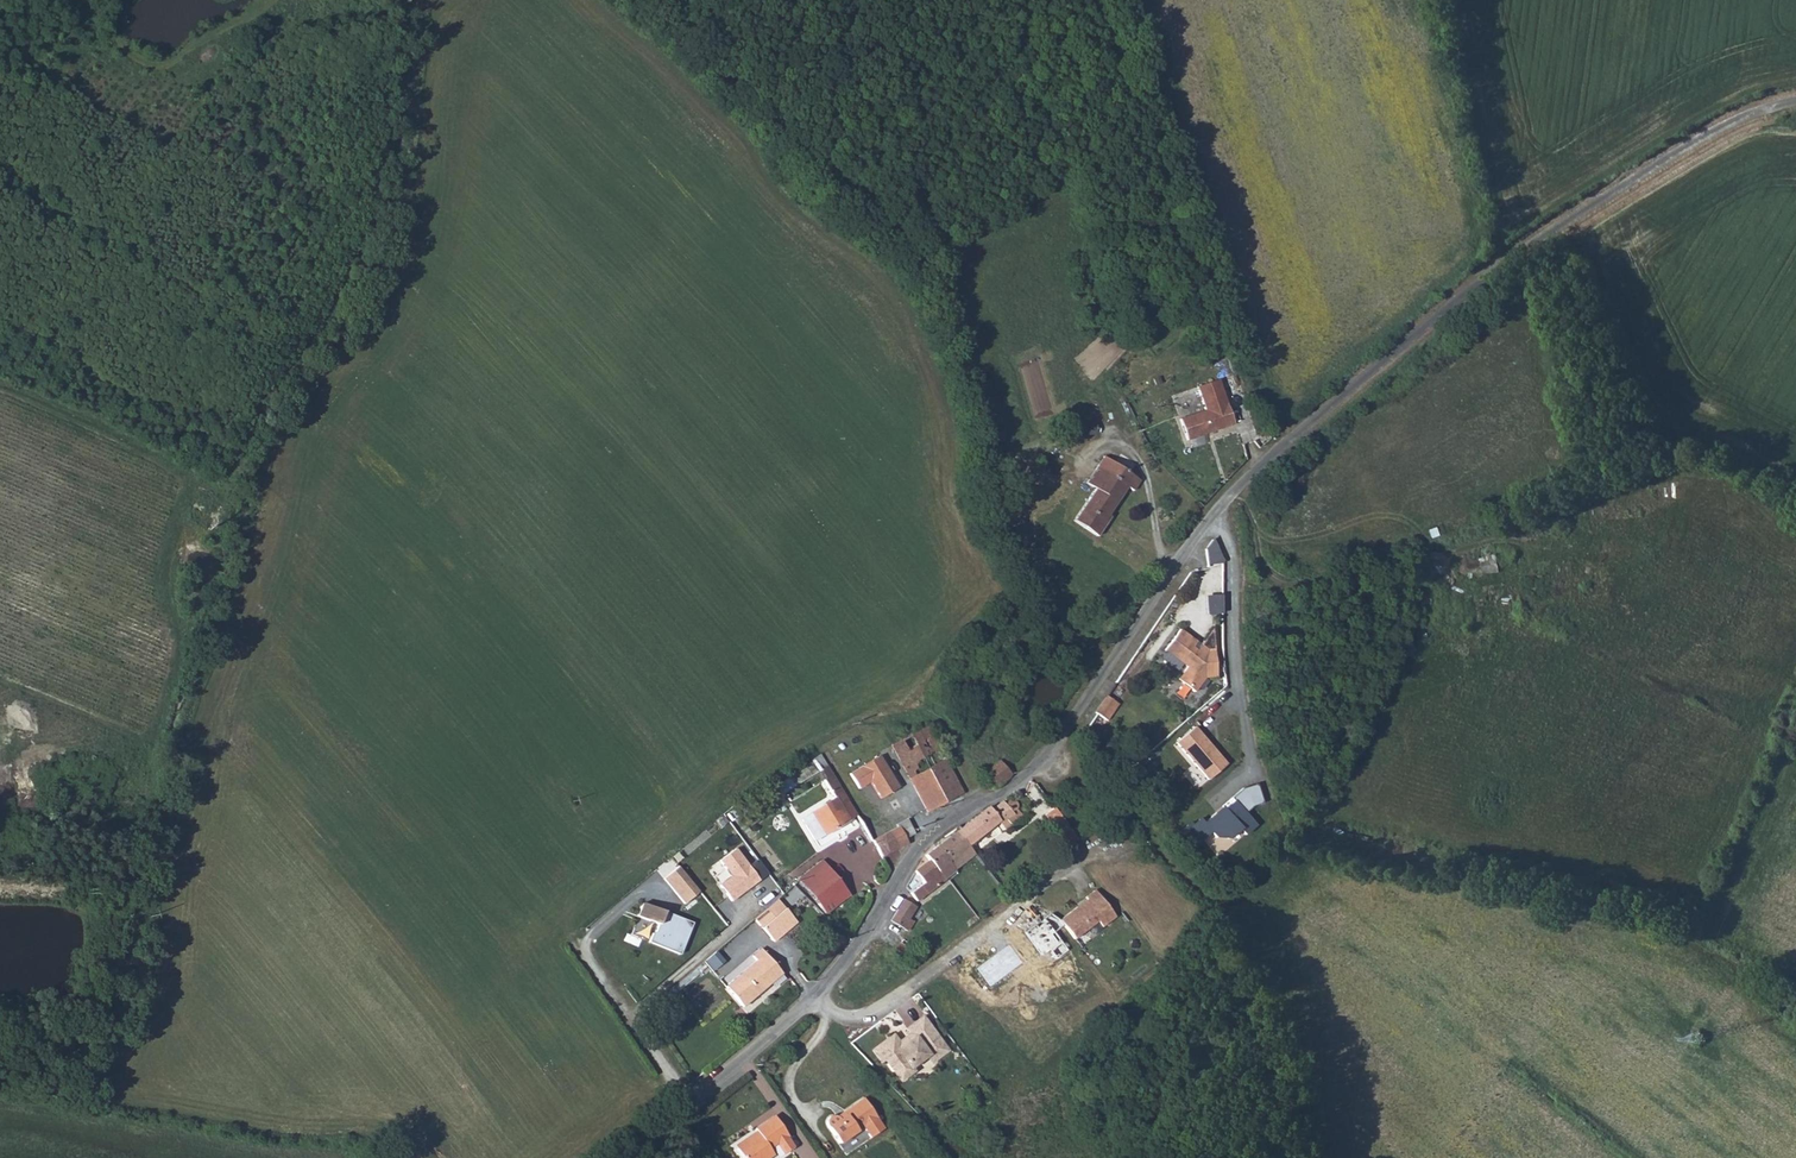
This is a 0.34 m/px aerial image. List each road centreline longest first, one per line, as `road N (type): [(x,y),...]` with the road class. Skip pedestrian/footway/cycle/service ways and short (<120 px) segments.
road 1 (unclassified): [(1795,100),(1717,131),(1523,252),(1262,466),(1203,530),(1044,752),(992,798),(934,832),(814,997)]
road 2 (unclassified): [(1118,855),(1091,856),(865,1018),(834,1015),(814,997)]
road 3 (unclassified): [(814,997),(627,1157)]

